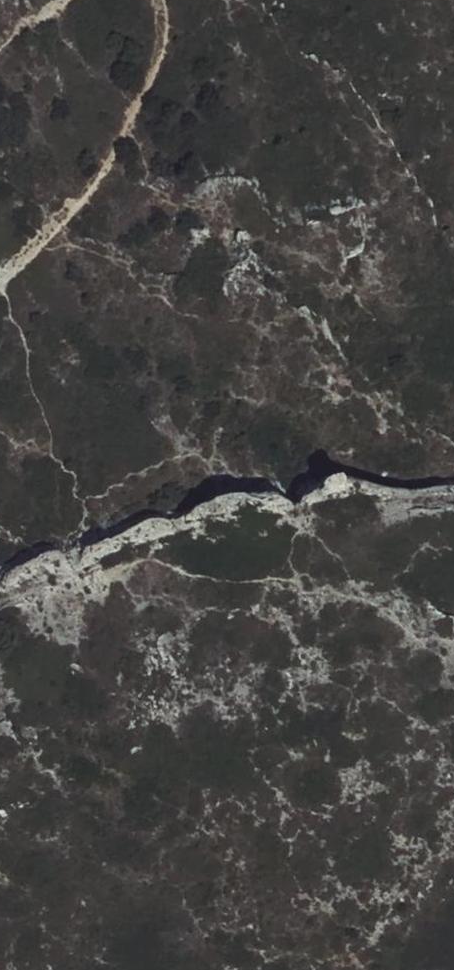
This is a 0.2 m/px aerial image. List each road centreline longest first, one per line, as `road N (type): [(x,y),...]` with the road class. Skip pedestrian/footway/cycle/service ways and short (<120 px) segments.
road 1 (track): [(0,270),(42,238),(129,123),(160,20),(153,0)]

